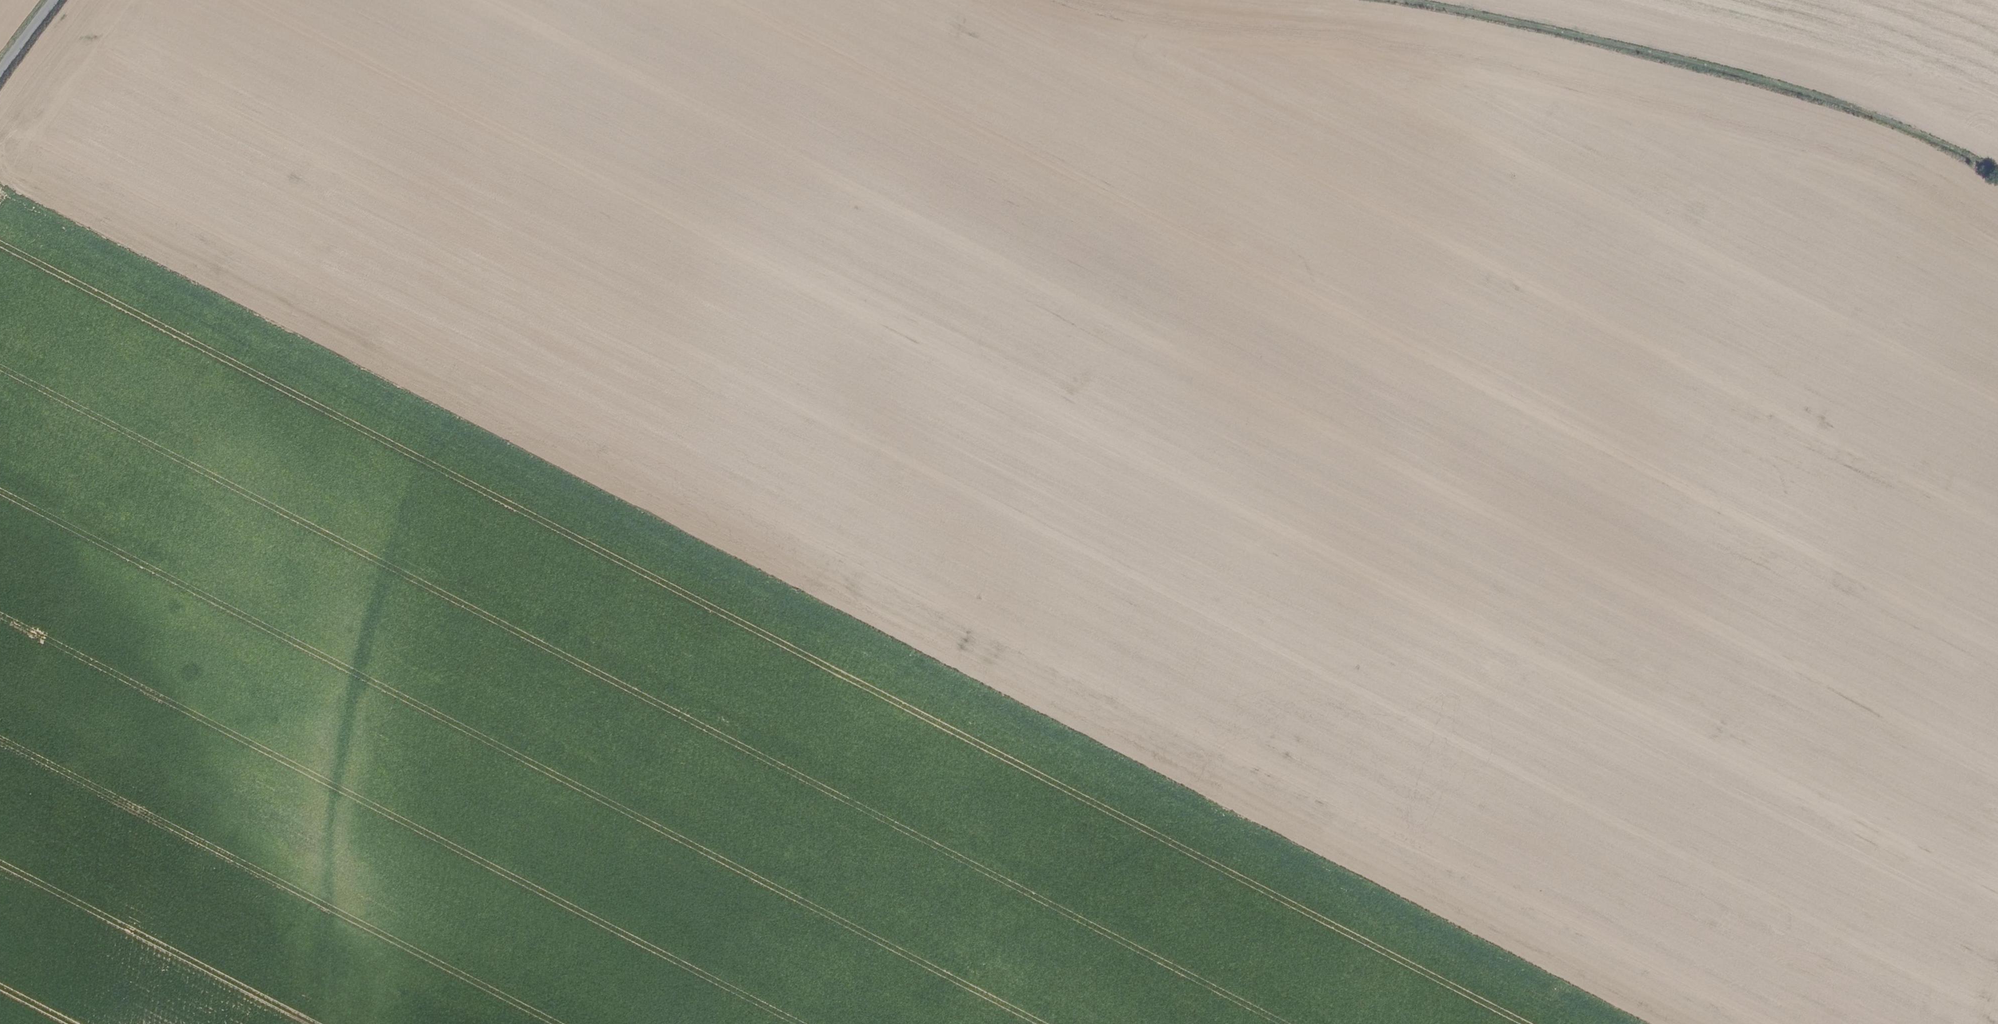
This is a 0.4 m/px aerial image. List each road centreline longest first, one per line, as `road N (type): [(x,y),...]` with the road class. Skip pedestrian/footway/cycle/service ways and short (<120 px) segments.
road 1 (track): [(1398,0),(1736,71),(1906,127),(1997,171)]

